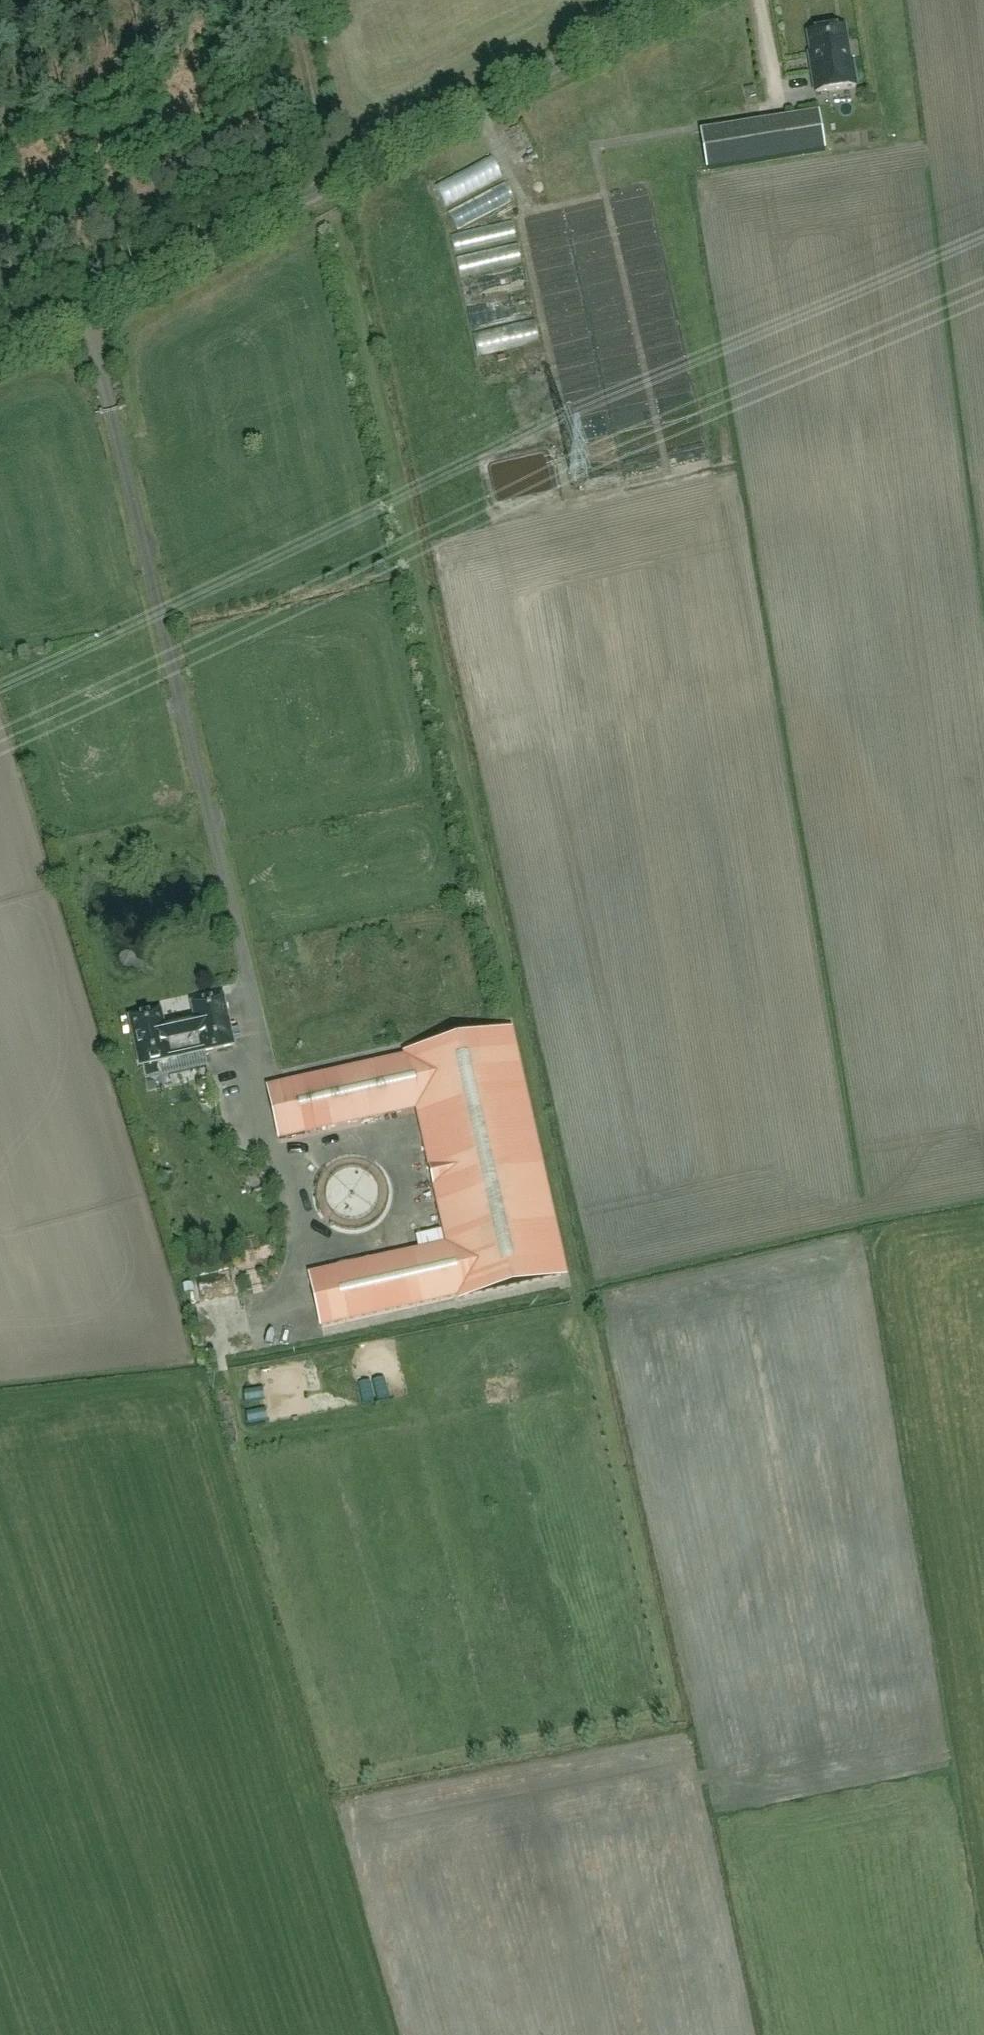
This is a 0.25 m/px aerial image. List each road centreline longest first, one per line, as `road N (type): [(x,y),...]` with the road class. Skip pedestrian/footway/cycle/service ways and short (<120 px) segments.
road 1 (unclassified): [(0,358),(678,0)]
road 2 (track): [(336,181),(294,0)]

